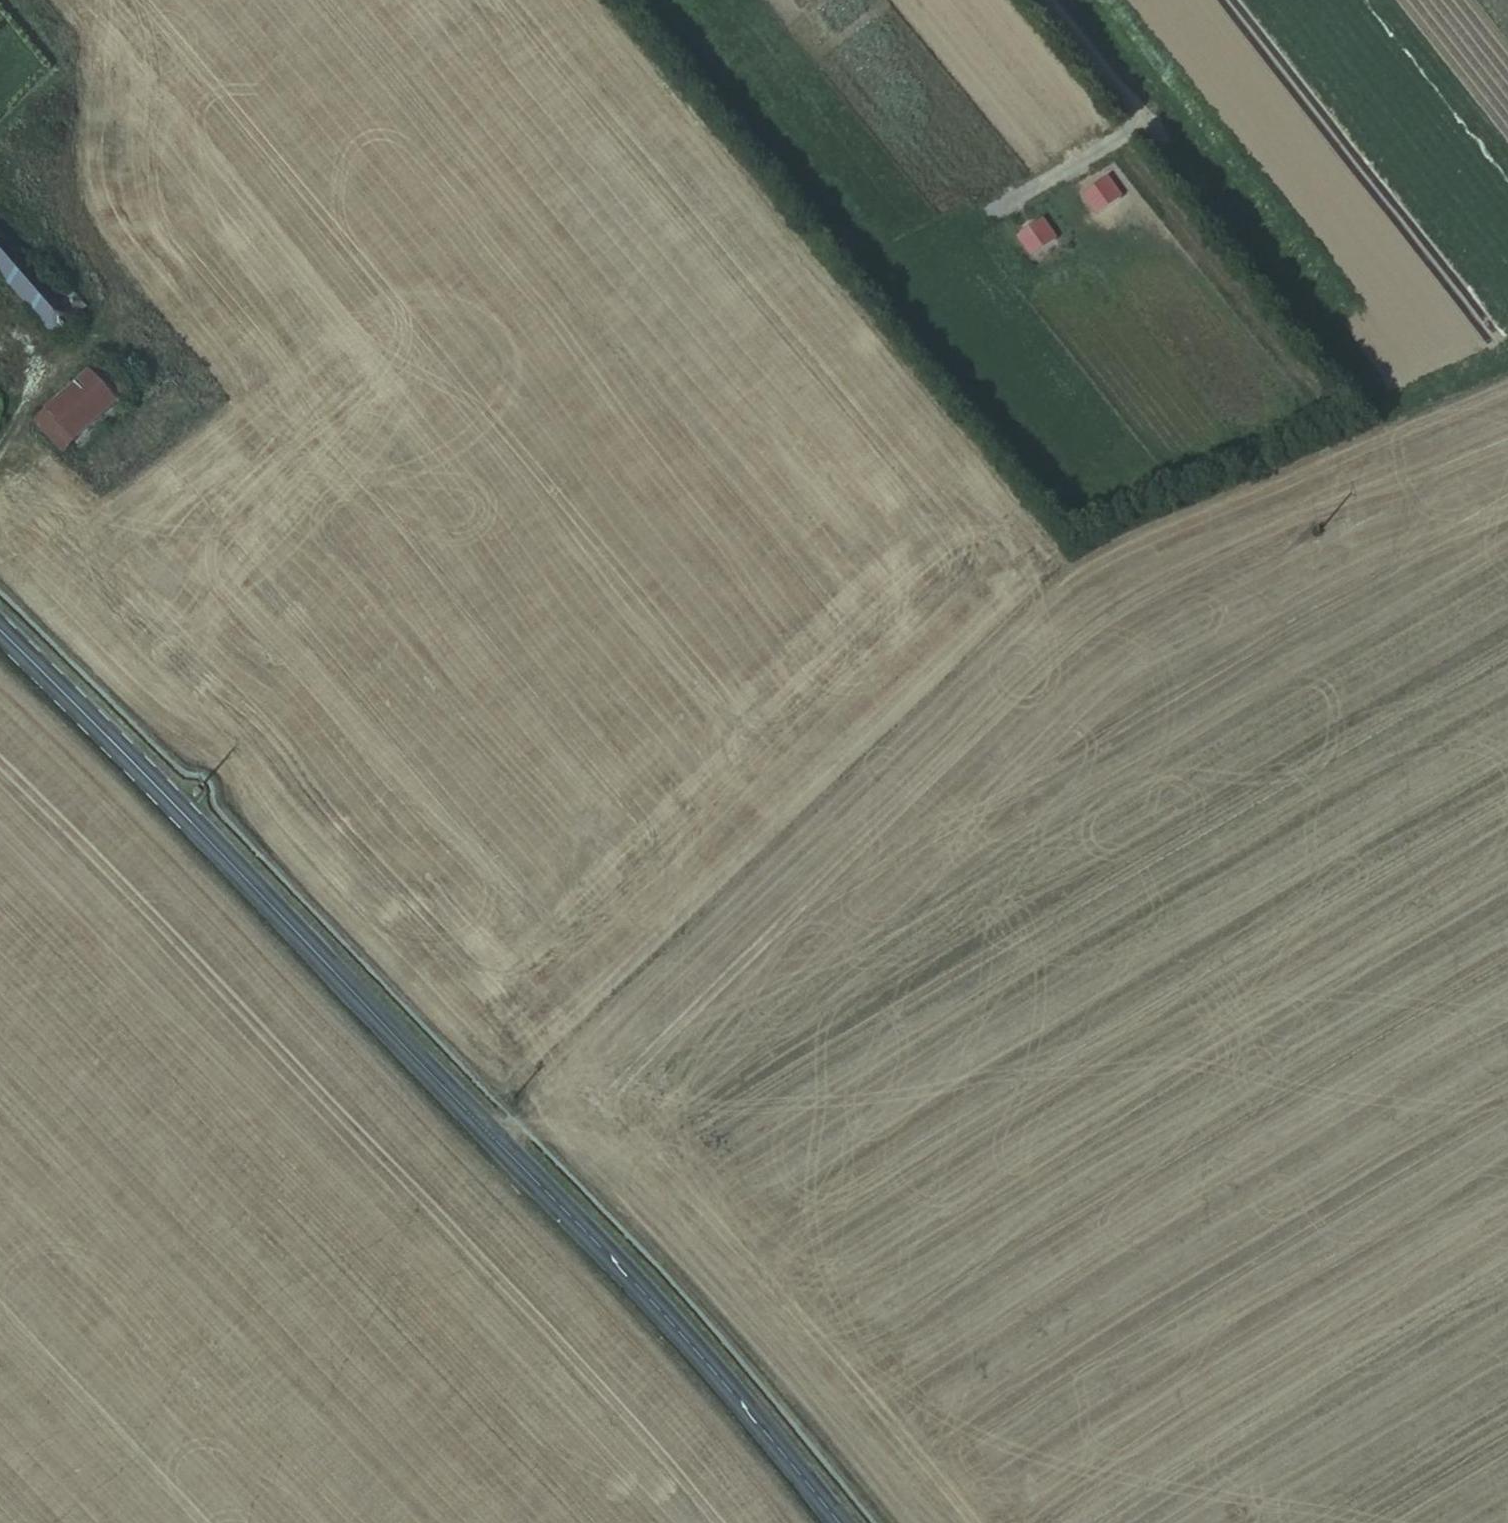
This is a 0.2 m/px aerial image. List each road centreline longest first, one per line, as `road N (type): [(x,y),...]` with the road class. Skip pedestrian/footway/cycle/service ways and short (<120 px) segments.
road 1 (tertiary): [(826,1522),(702,1374),(161,787),(0,635)]

